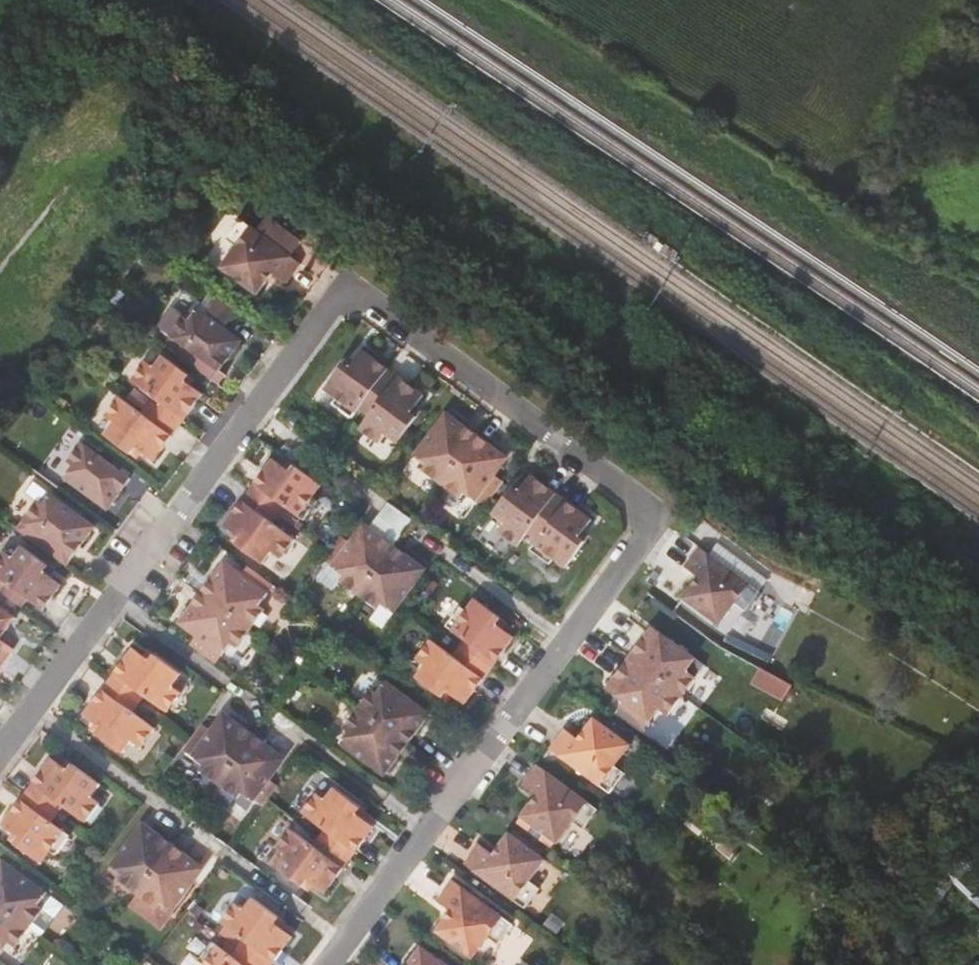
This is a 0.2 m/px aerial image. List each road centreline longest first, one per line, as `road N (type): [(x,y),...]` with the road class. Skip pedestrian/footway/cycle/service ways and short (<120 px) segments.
road 1 (residential): [(326,964),(637,544),(650,512),(634,487),(386,300),(350,285)]
road 2 (residential): [(0,744),(324,304),(350,285)]
road 3 (track): [(970,0),(860,147)]

